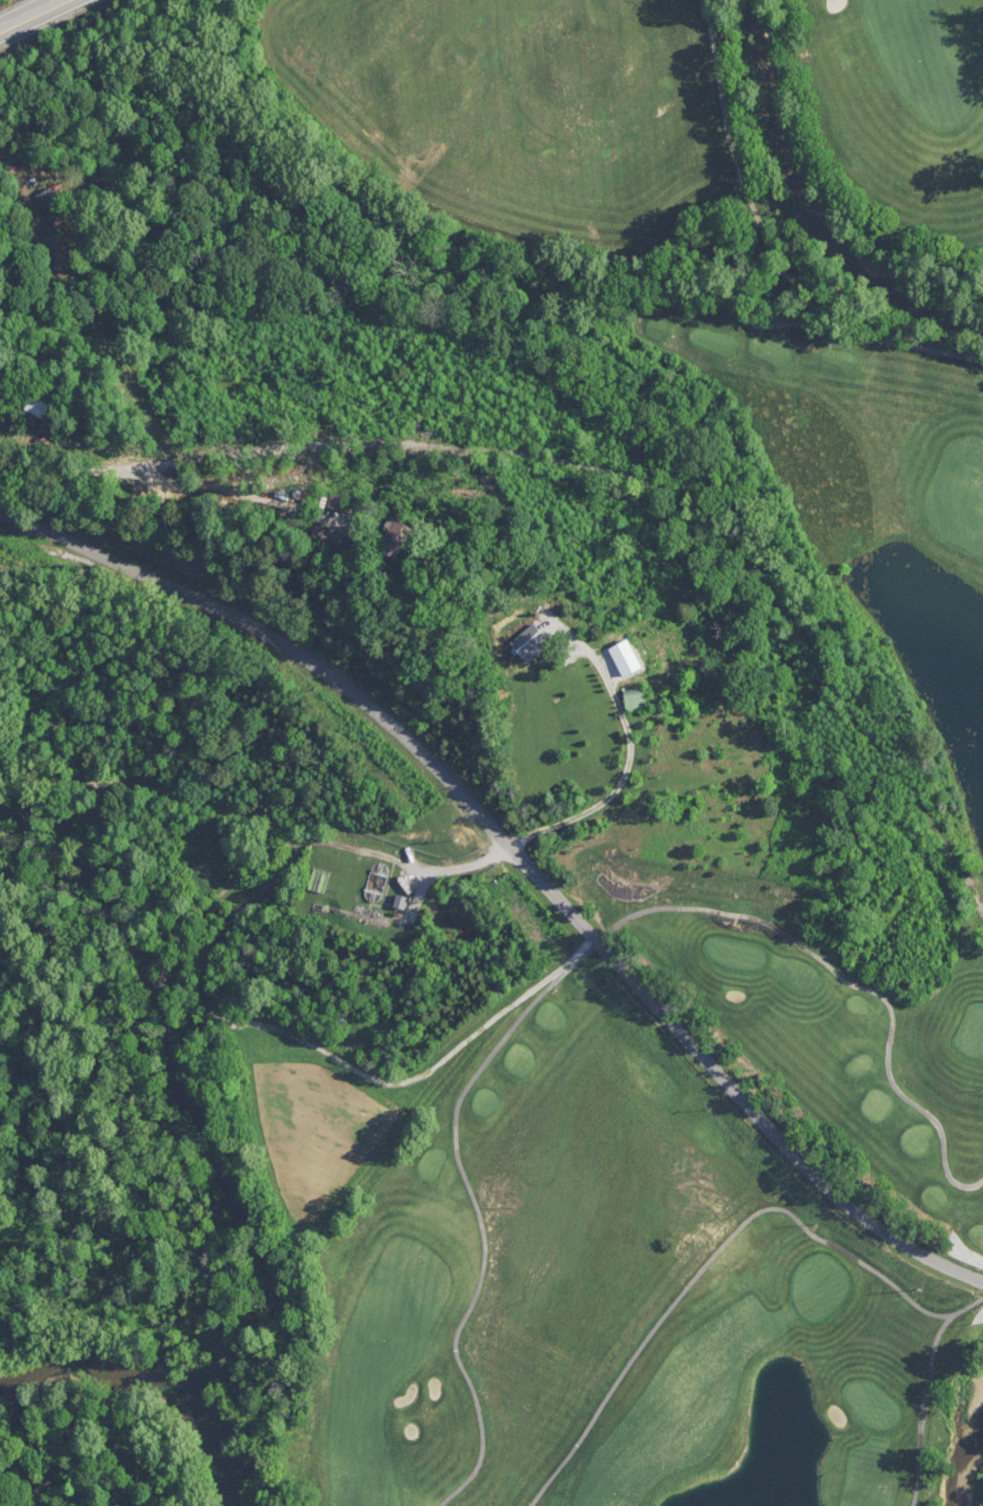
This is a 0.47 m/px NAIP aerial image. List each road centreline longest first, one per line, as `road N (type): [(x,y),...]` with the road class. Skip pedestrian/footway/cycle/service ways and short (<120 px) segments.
road 1 (residential): [(600,942),(404,731),(327,668),(0,511)]
road 2 (residential): [(982,1275),(903,1246),(600,942)]

